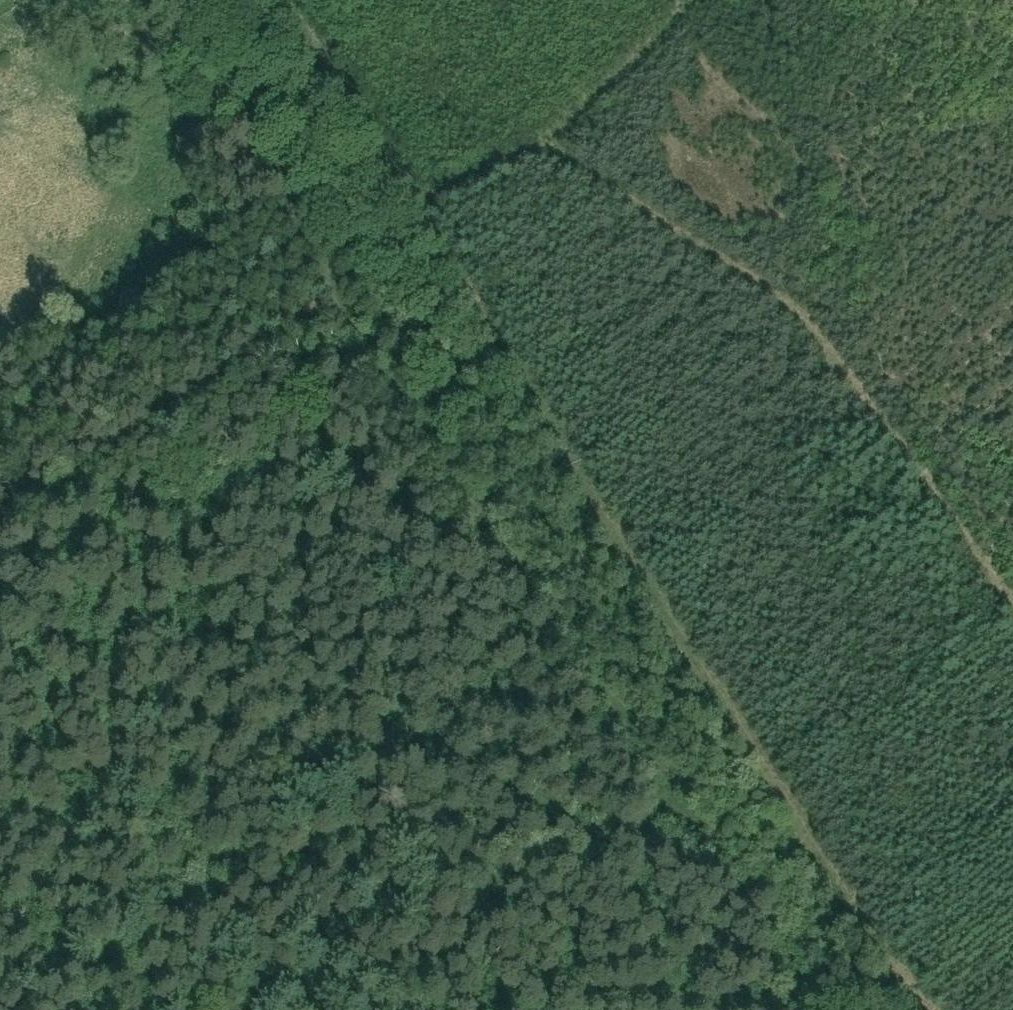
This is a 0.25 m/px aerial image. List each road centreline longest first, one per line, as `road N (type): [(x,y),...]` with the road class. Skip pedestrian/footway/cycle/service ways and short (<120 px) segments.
road 1 (track): [(920,1009),(279,0)]

